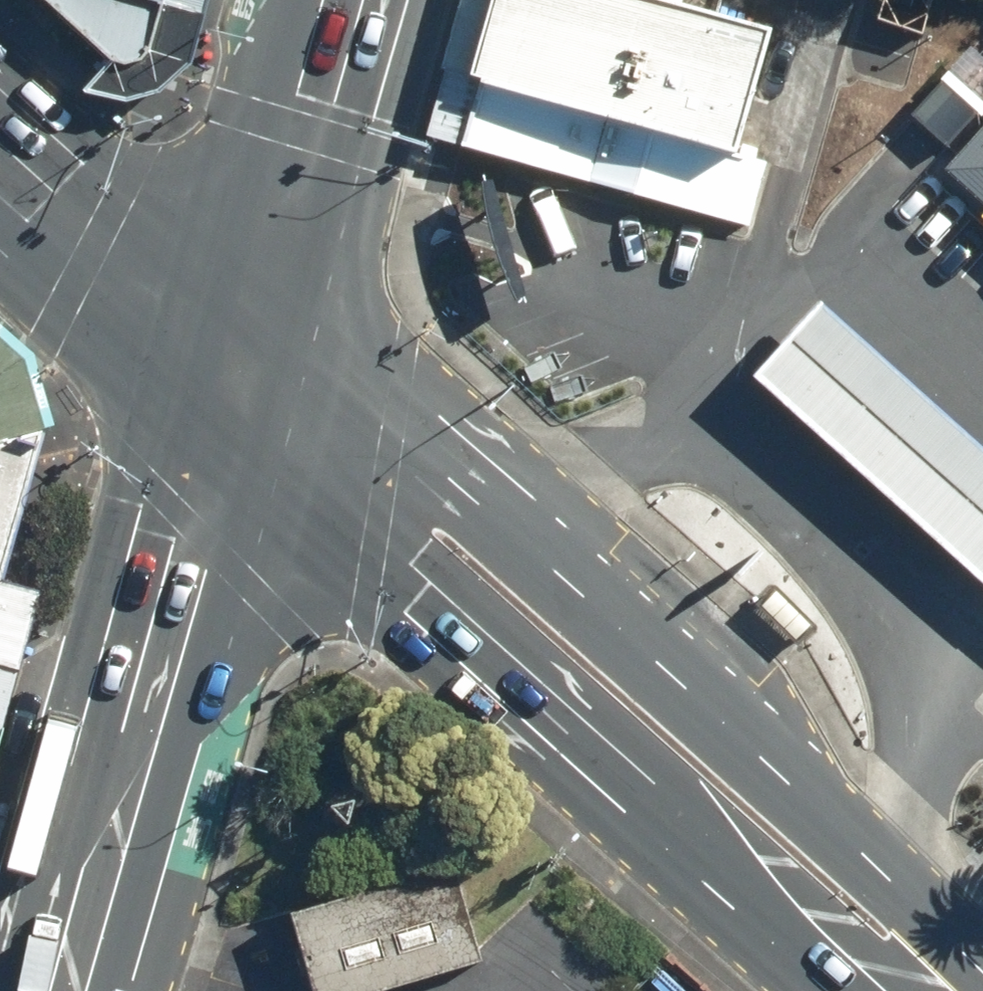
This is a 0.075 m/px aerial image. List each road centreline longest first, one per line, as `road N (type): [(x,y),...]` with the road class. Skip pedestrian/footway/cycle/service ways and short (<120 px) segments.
road 1 (primary): [(239,377),(553,556),(741,719),(850,824),(945,990)]
road 2 (primary): [(886,990),(750,919),(403,612),(239,377)]
road 3 (primary): [(239,377),(195,576),(81,990)]
road 4 (primary): [(341,0),(239,377)]
road 5 (primary): [(239,377),(0,157)]

